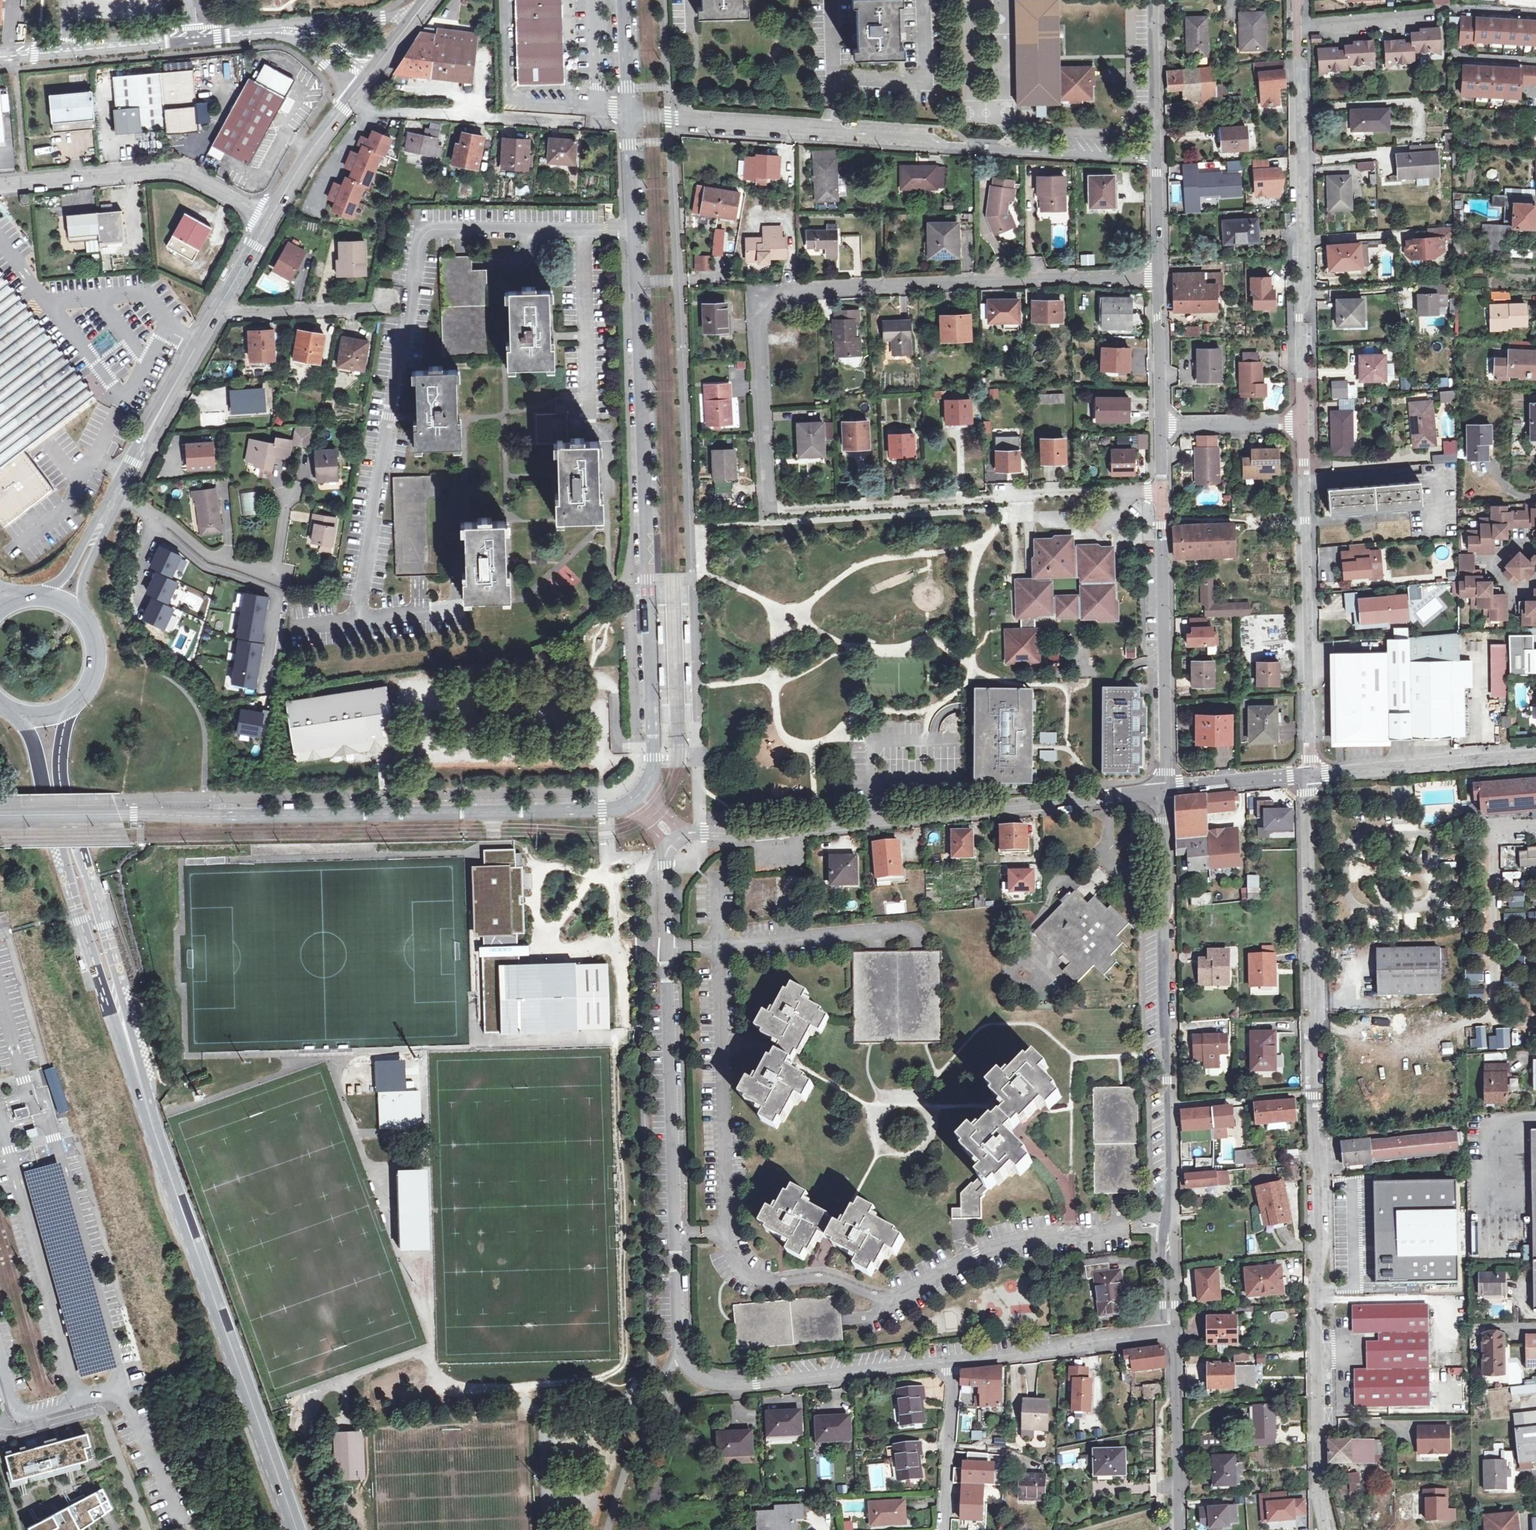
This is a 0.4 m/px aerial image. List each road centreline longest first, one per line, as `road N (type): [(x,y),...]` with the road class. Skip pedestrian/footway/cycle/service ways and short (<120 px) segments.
road 1 (residential): [(648,791),(654,741),(628,111)]
road 2 (residential): [(765,510),(758,320),(788,292),(1158,279)]
road 3 (residential): [(628,111),(1157,159)]
road 4 (residential): [(119,814),(593,812),(632,803)]
road 5 (unclassified): [(678,1357),(665,873),(672,845)]
road 6 (unclassified): [(685,833),(1165,789)]
road 7 (secondary): [(296,1529),(148,1110)]
road 8 (unclassified): [(1326,1529),(1318,1491),(1315,1096)]
road 9 (secondary): [(19,717),(148,1110)]
road 10 (secondary): [(148,1110),(121,980),(60,778),(67,711)]
road 11 (unclassified): [(0,58),(281,32),(356,99)]
road 12 (residential): [(1132,493),(765,510)]
road 13 (unclassified): [(1310,778),(1304,423)]
road 14 (residential): [(1302,377),(1298,27)]
road 15 (unclassified): [(1315,1096),(1310,778)]
road 16 (residential): [(1165,789),(1170,1105)]
road 17 (residential): [(1161,492),(1165,789)]
road 18 (unclassified): [(955,1360),(720,1385),(705,1384),(678,1357)]
road 19 (residential): [(0,186),(179,171),(270,218)]
road 20 (unclassified): [(678,1357),(653,1392),(562,1417),(547,1442),(549,1529)]
road 21 (residential): [(356,99),(368,112),(580,122)]
road 22 (residential): [(1170,1105),(1171,1333)]
road 23 (unclassified): [(1310,778),(1535,756)]
road 24 (unclassified): [(1171,1333),(955,1360)]
road 25 (tertiary): [(112,501),(214,314)]
road 26 (residential): [(1171,1333),(1177,1529)]
road 27 (residential): [(214,314),(387,307)]
road 28 (residential): [(955,1360),(944,1529)]
road 29 (residential): [(1150,0),(1157,159)]
road 30 (residential): [(1158,279),(1161,427)]
road 31 (tertiary): [(270,218),(356,99)]
road 32 (unclassified): [(1165,789),(1310,778)]
road 33 (residential): [(1170,1105),(1315,1096)]
road 34 (residential): [(1161,427),(1304,423)]
road 35 (tertiary): [(356,99),(429,0)]
road 36 (residential): [(1298,27),(1420,18)]

